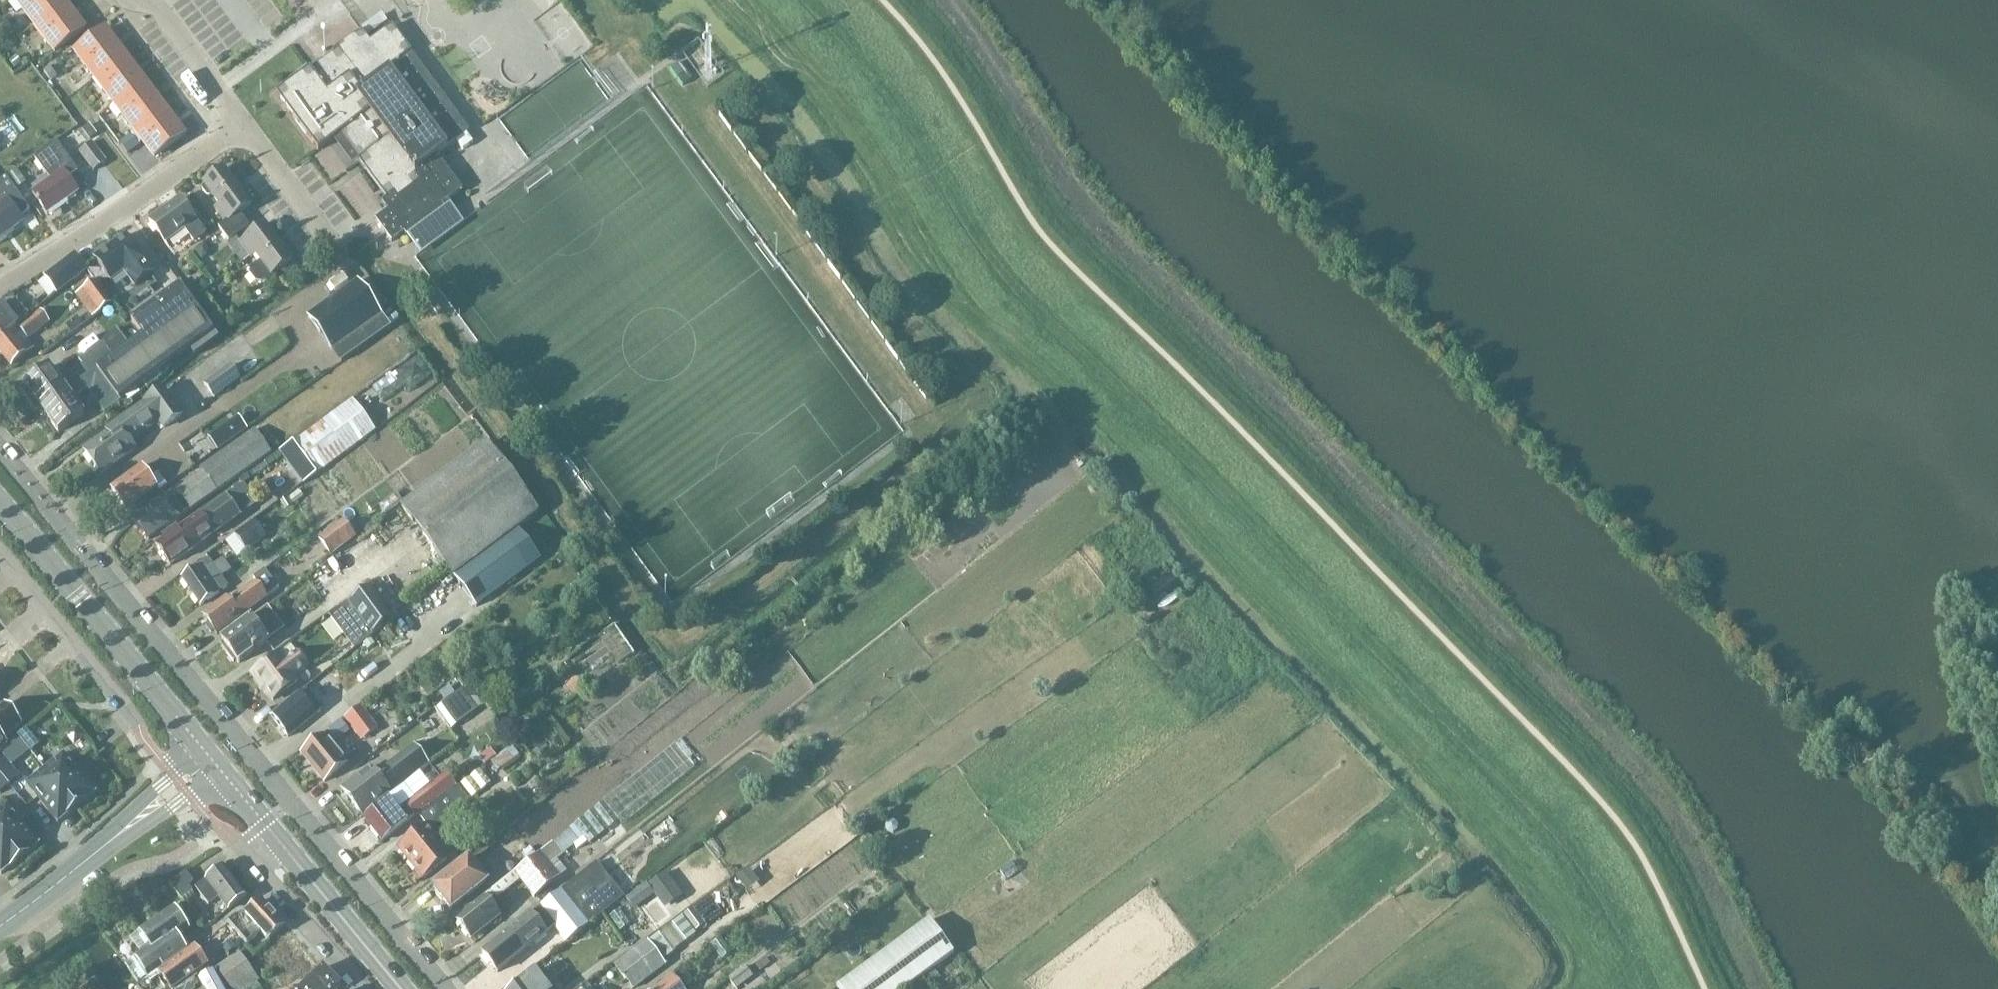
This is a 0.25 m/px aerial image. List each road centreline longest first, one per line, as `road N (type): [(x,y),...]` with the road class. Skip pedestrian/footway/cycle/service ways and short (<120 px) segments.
road 1 (residential): [(445,988),(0,450)]
road 2 (tertiary): [(209,764),(0,507)]
road 3 (residential): [(0,282),(244,125)]
road 4 (tertiary): [(0,923),(209,764)]
road 5 (residential): [(0,552),(130,710)]
road 6 (residential): [(278,847),(257,866),(360,988)]
road 7 (tertiary): [(397,988),(278,847)]
road 8 (residential): [(148,0),(244,125)]
road 9 (residential): [(244,125),(321,234)]

